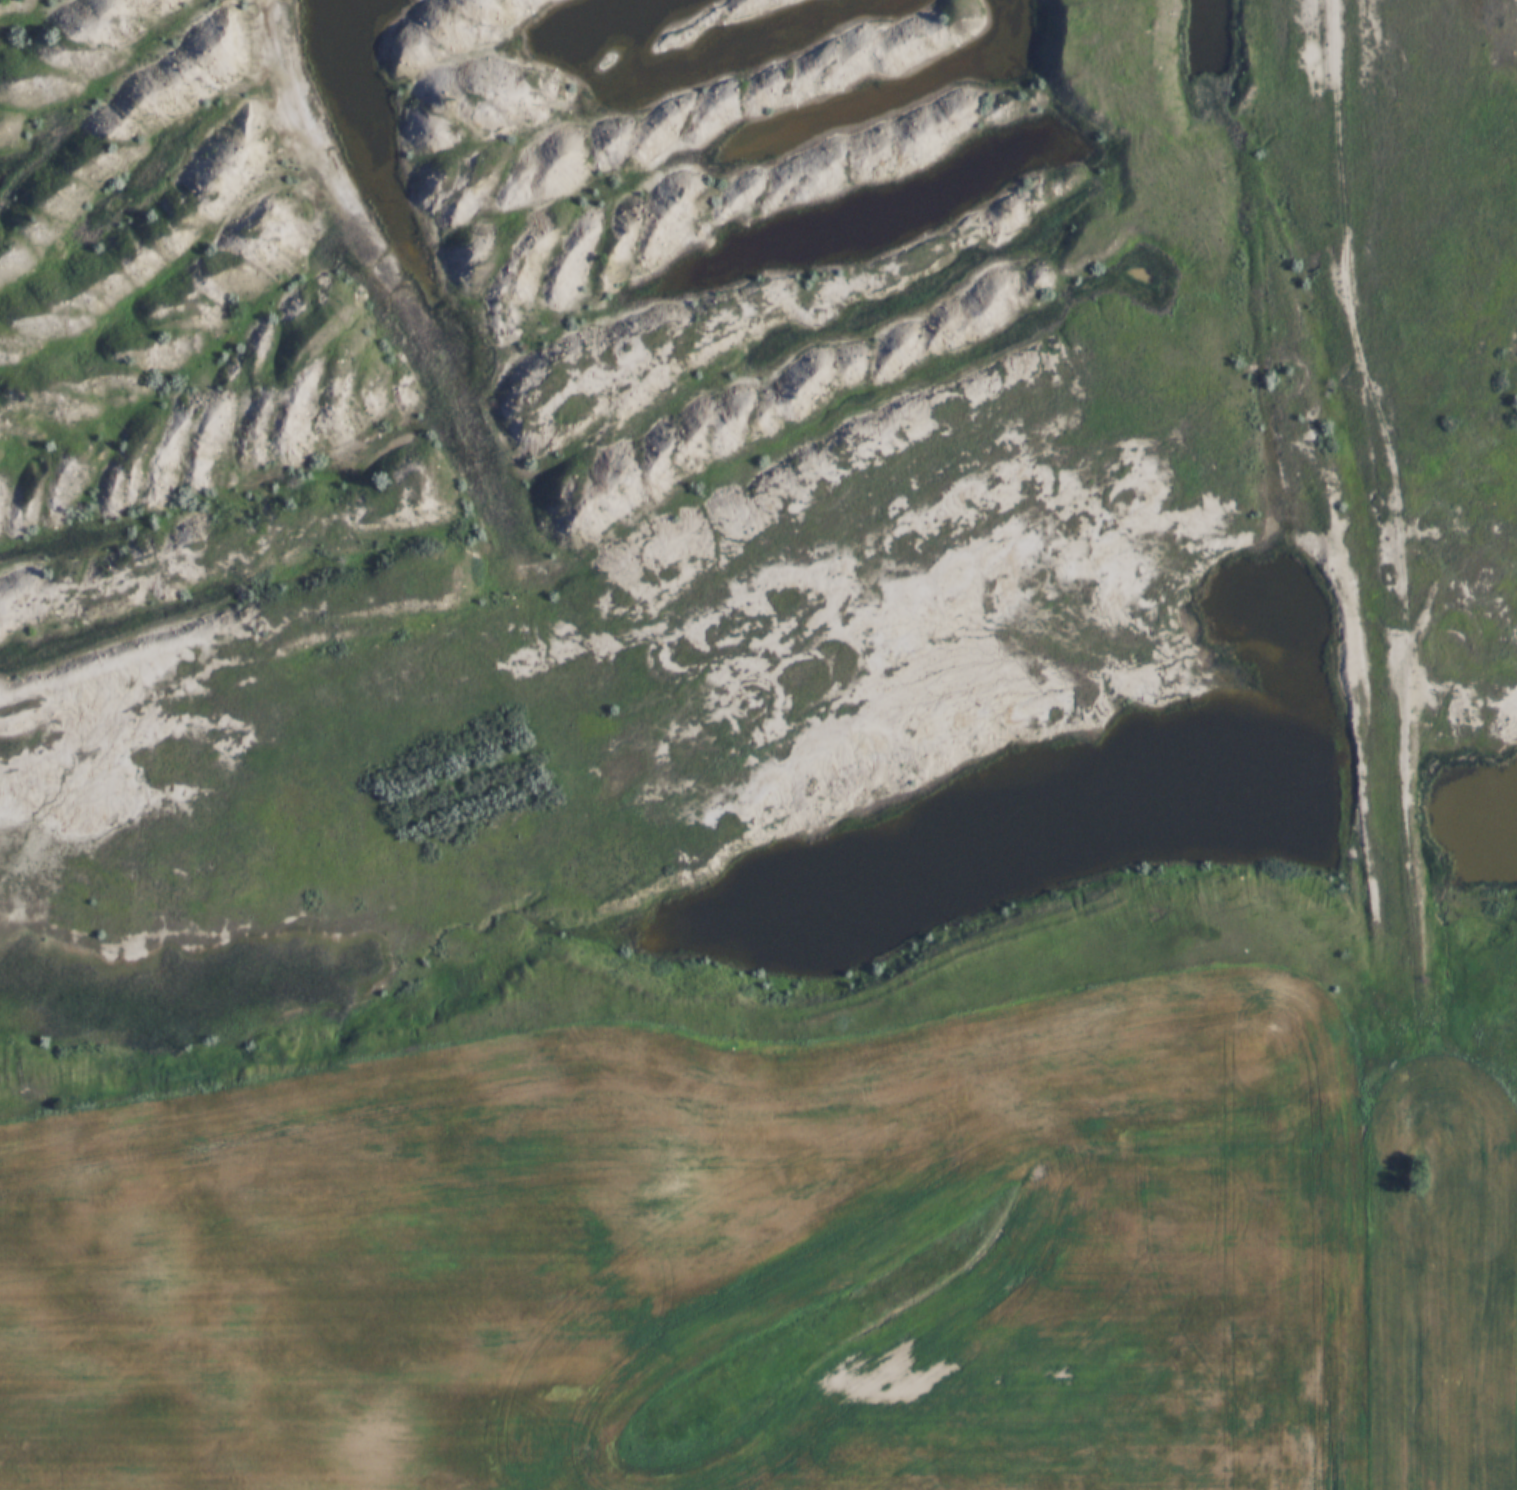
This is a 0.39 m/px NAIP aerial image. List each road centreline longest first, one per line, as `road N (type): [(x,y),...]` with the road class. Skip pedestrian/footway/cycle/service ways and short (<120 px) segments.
road 1 (track): [(1388,1489),(1410,888),(1405,629),(1394,476),(1353,306),(1336,0)]

